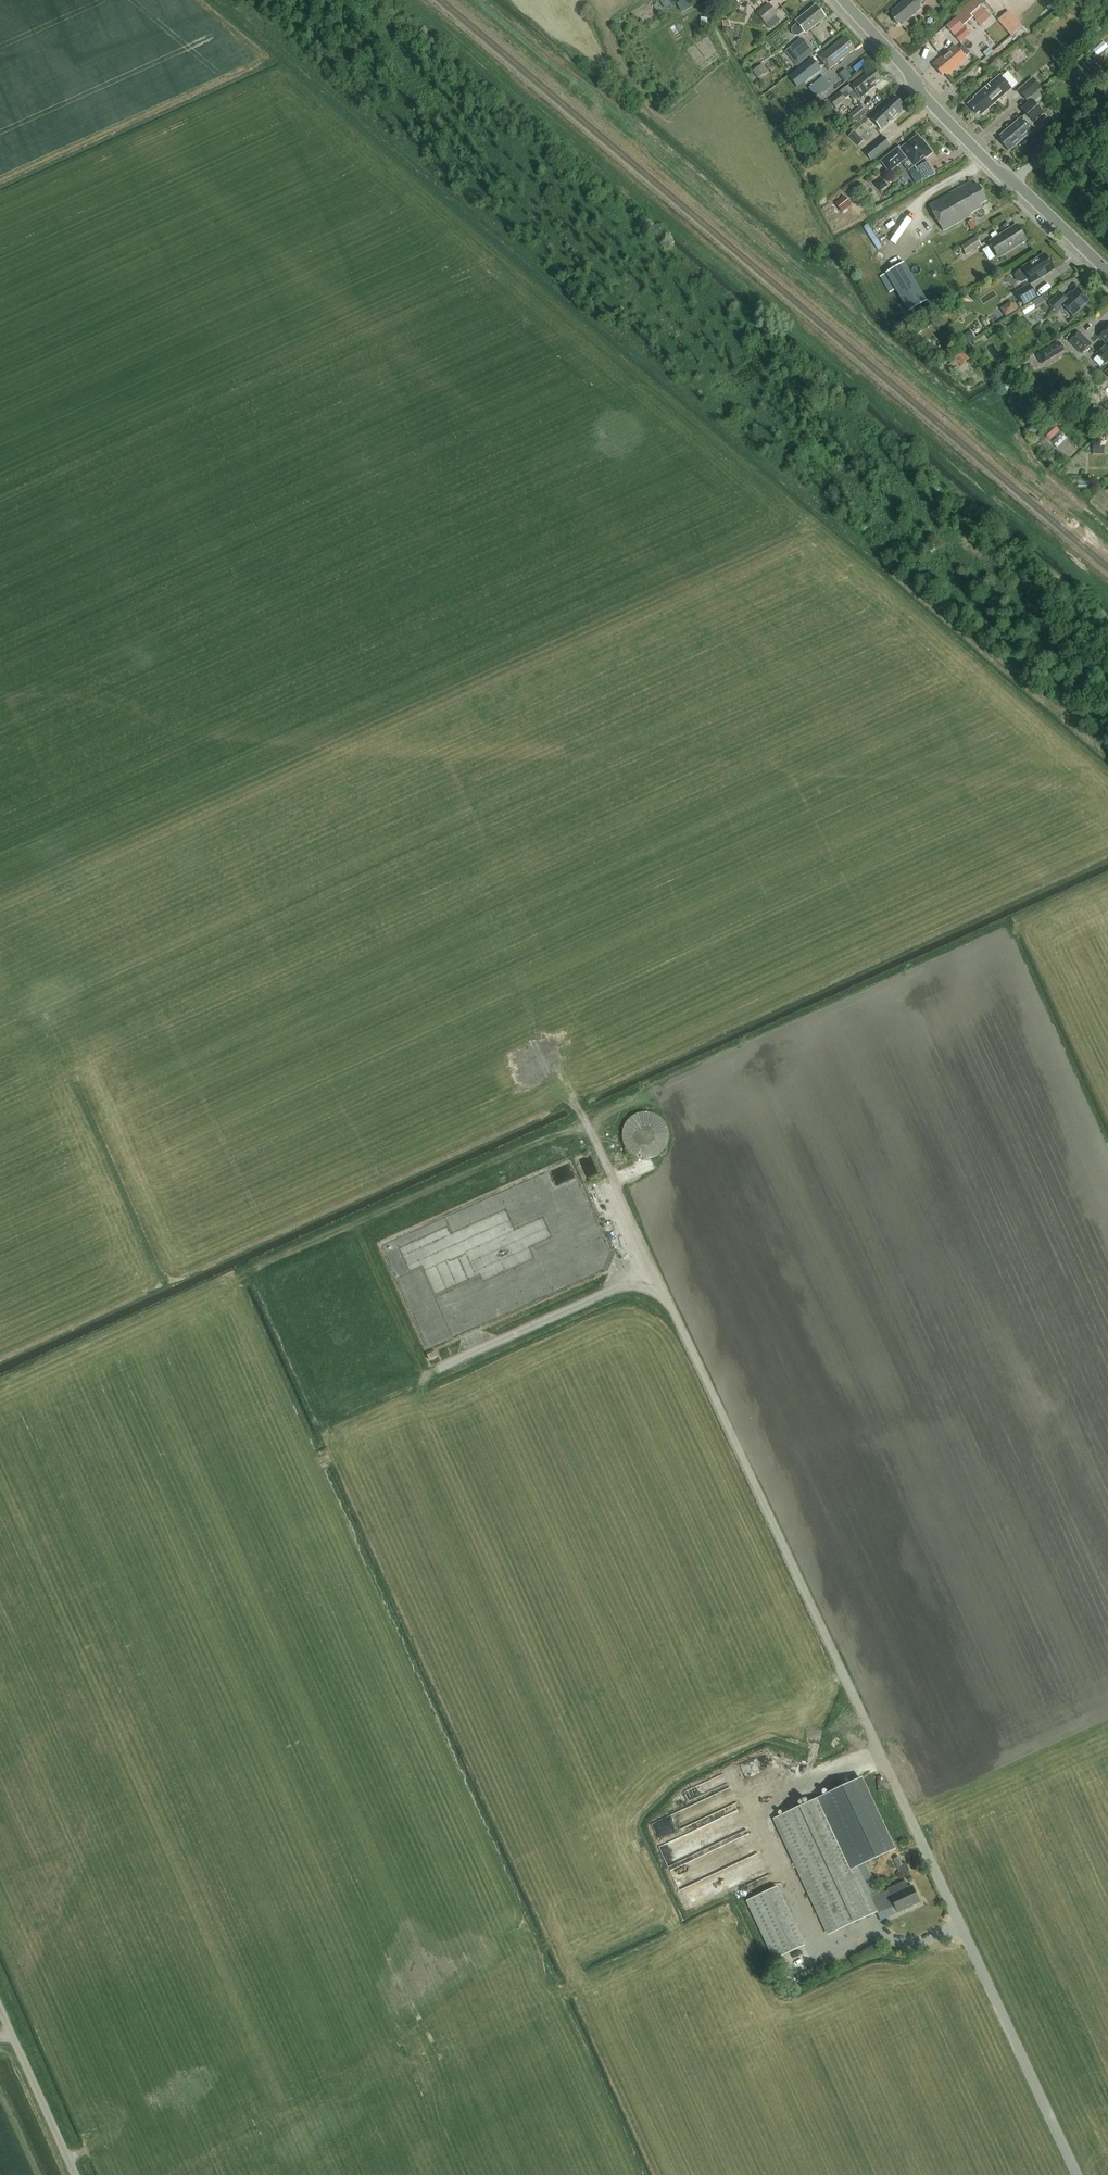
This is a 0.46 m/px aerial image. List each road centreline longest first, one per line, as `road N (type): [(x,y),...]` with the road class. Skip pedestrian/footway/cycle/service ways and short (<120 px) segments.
road 1 (unclassified): [(1076,2174),(656,1272)]
road 2 (unclassified): [(1107,274),(930,106),(842,0)]
road 3 (unclassified): [(438,1370),(656,1272)]
road 4 (unclassified): [(73,2174),(0,2014)]

